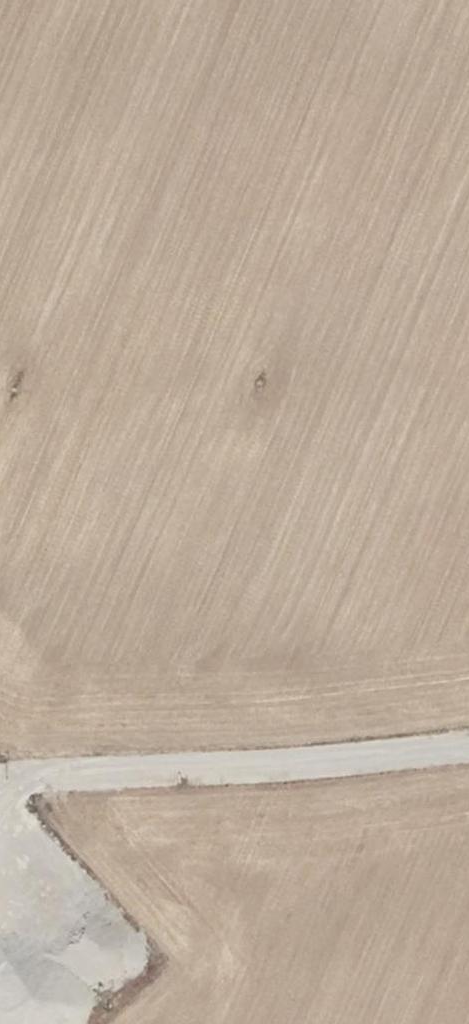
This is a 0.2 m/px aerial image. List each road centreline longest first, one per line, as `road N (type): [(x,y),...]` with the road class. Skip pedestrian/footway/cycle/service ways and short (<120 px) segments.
road 1 (track): [(9,779),(174,775),(468,743)]

